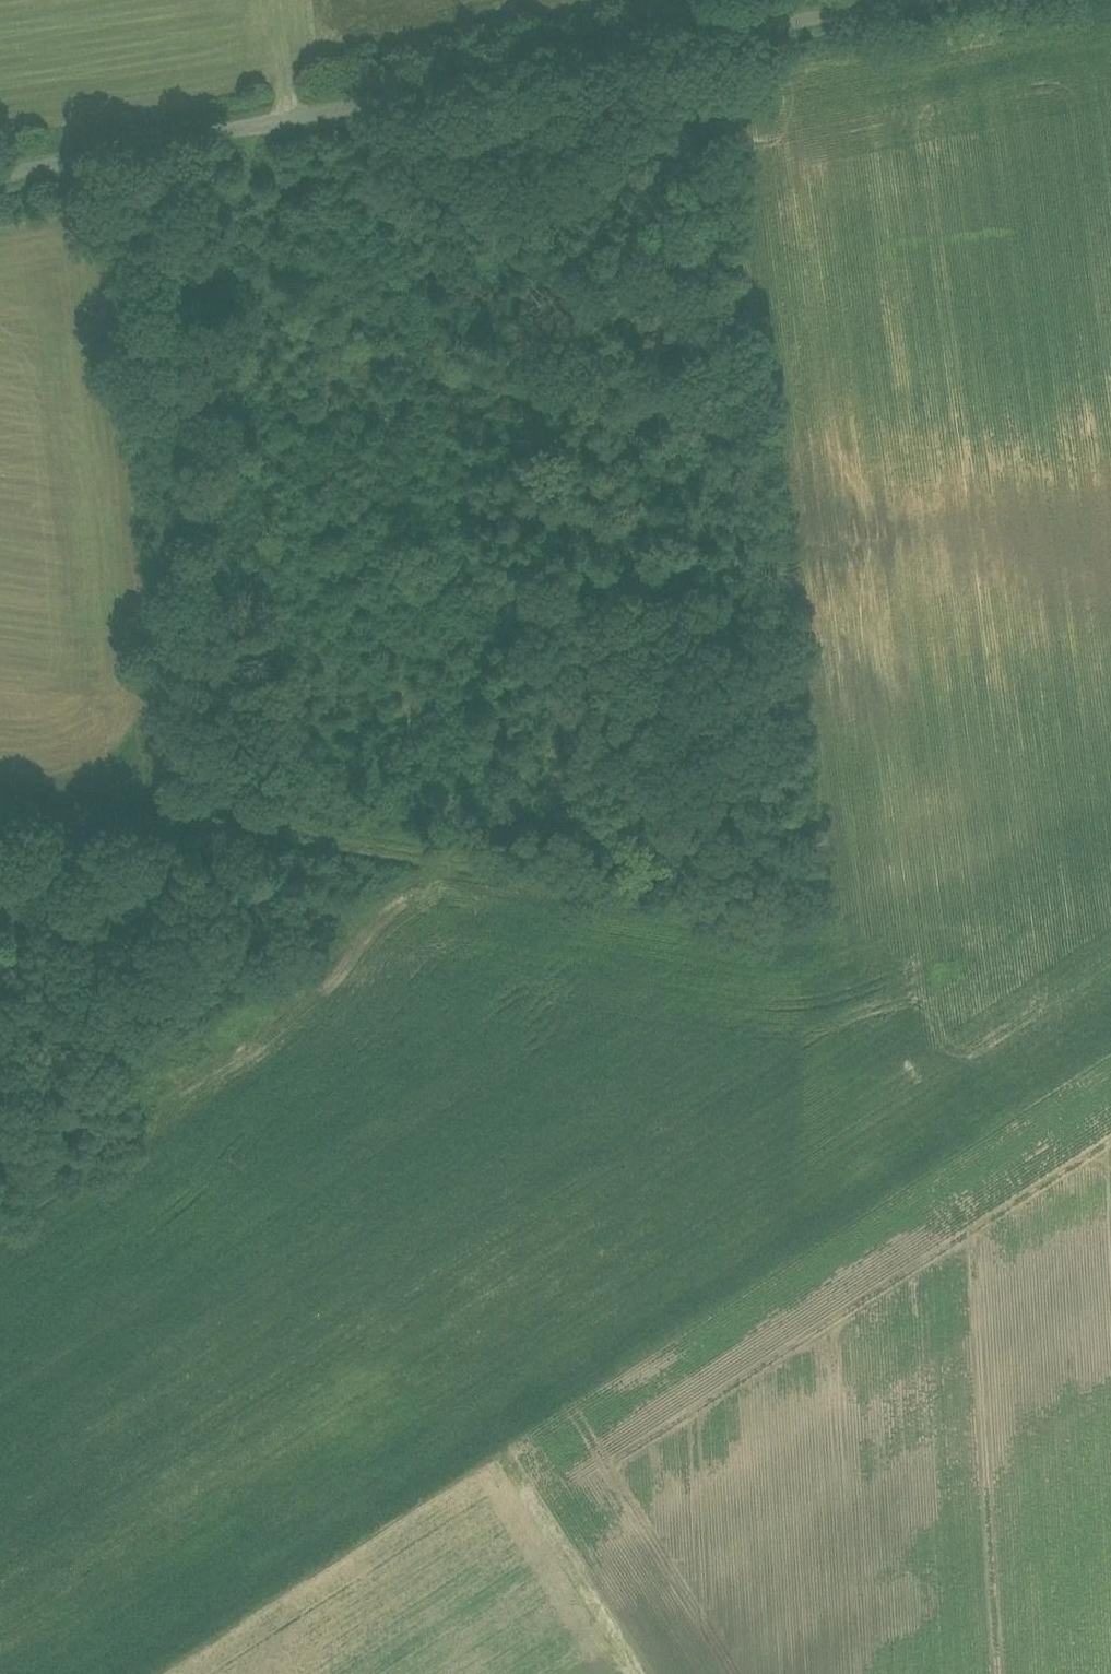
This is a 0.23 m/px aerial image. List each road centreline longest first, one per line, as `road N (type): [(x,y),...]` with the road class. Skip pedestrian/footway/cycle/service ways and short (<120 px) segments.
road 1 (unclassified): [(0,174),(913,0)]

